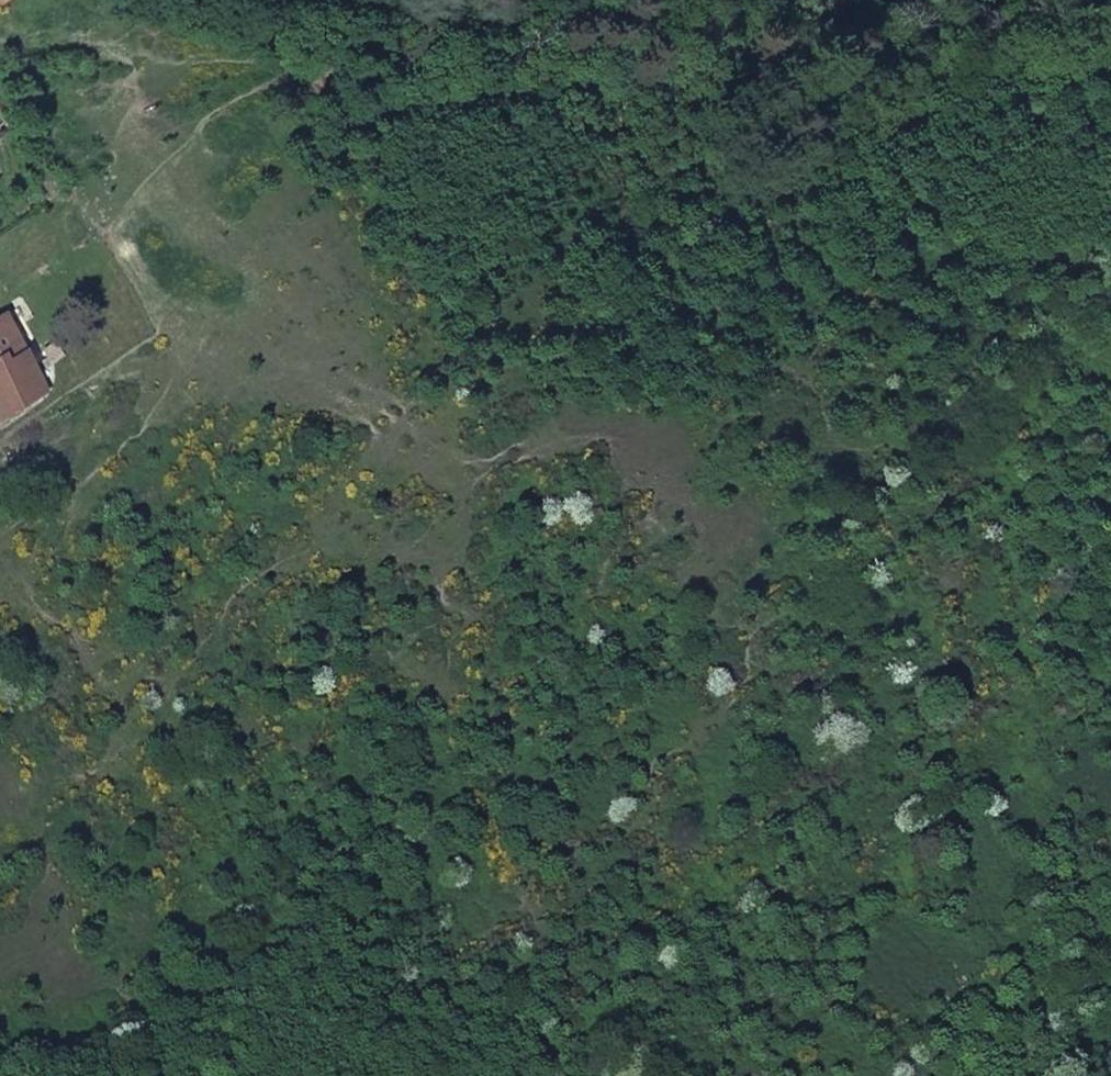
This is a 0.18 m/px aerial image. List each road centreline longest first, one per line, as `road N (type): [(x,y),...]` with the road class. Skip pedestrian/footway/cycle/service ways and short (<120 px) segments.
road 1 (track): [(1082,0),(538,29),(304,0)]

